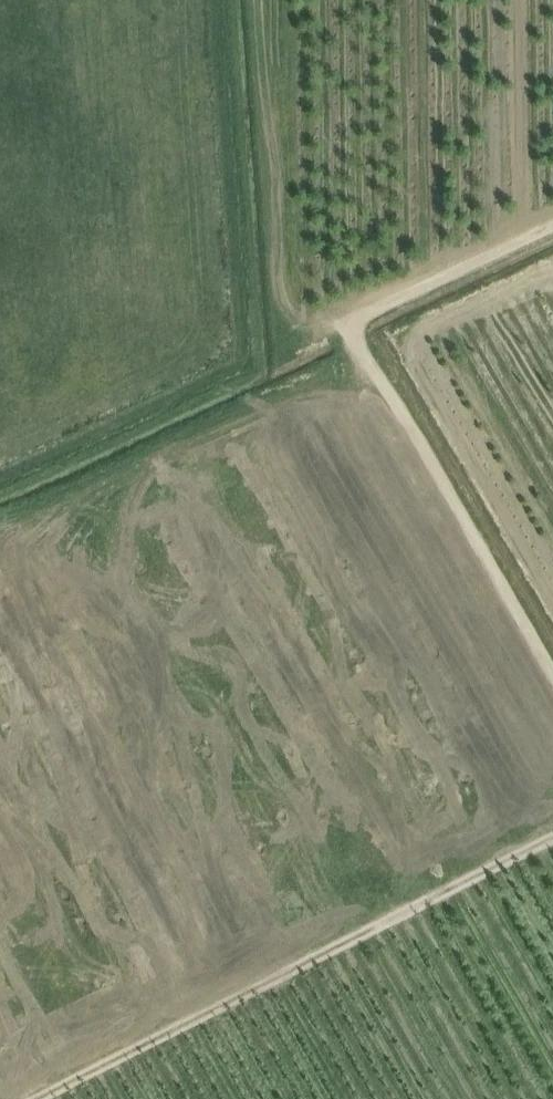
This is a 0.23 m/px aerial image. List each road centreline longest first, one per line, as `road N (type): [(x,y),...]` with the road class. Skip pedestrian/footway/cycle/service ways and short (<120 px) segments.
road 1 (track): [(552,227),(345,325),(552,682)]
road 2 (track): [(552,839),(35,1098)]
road 3 (track): [(355,345),(0,513)]

